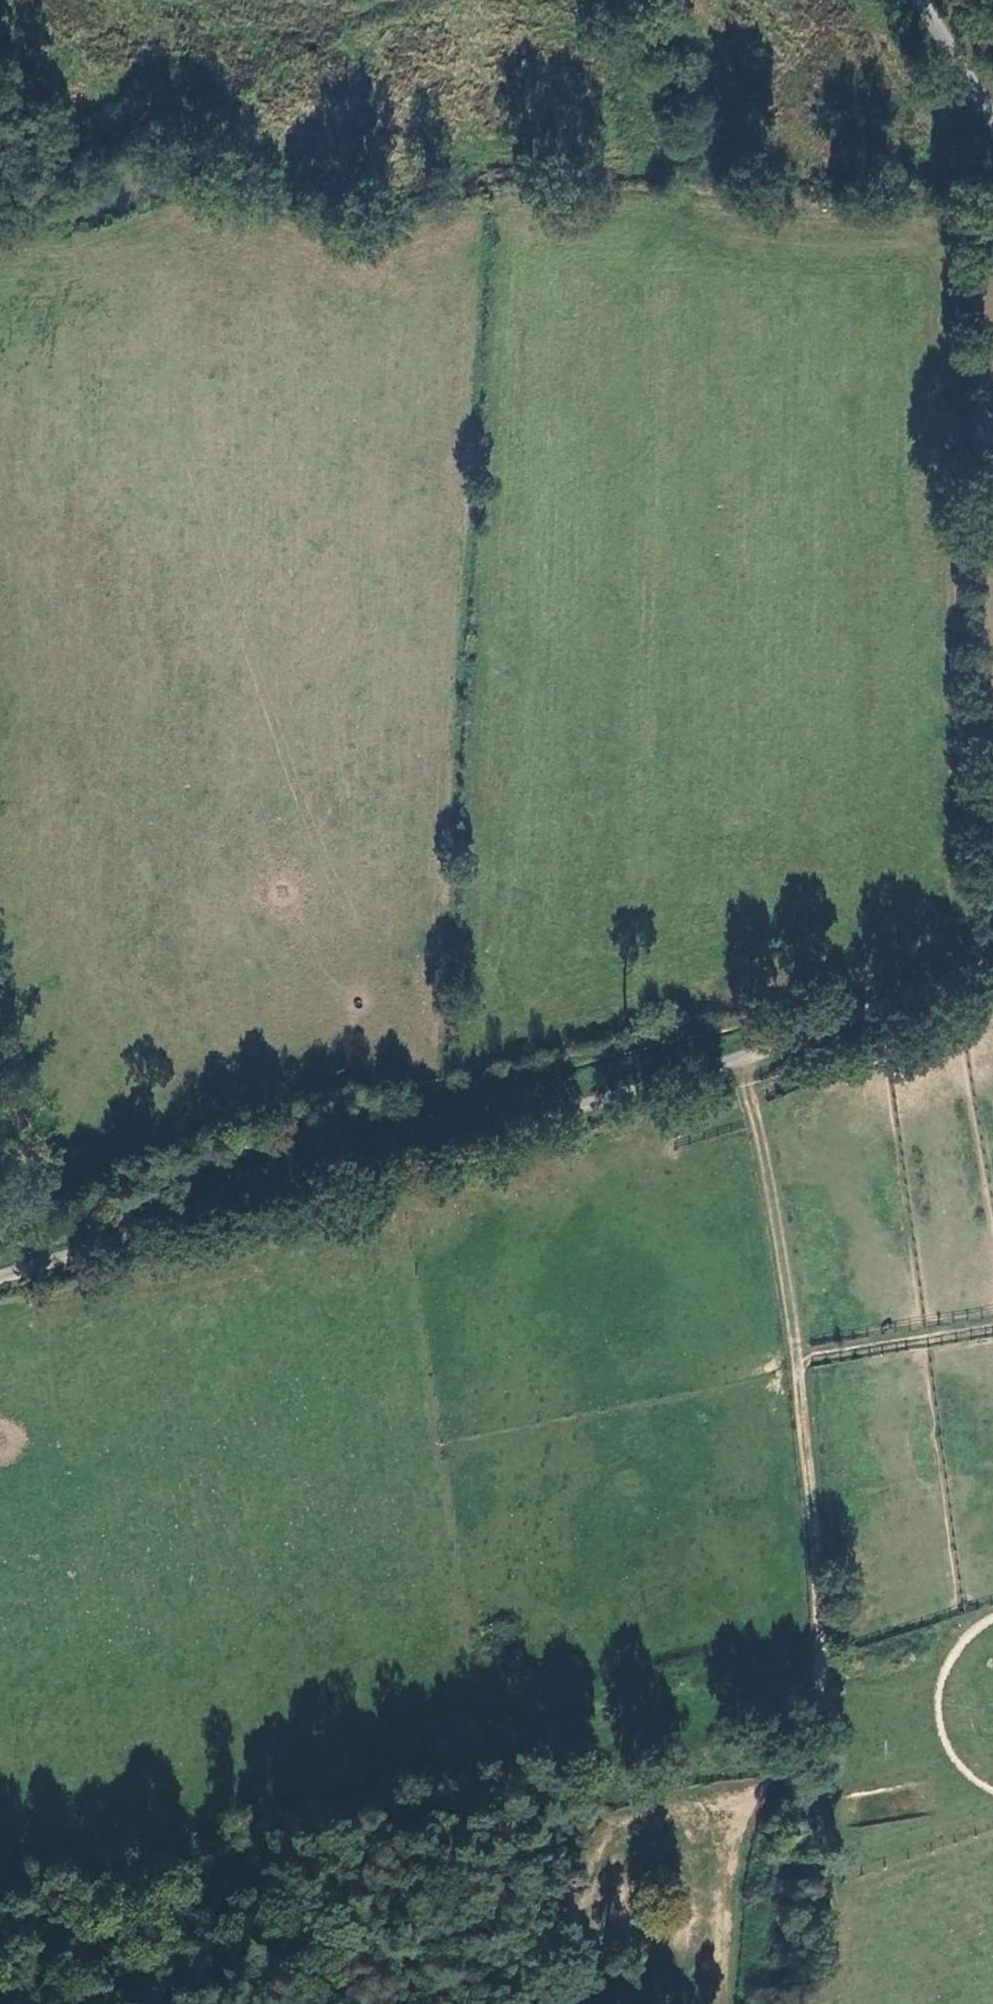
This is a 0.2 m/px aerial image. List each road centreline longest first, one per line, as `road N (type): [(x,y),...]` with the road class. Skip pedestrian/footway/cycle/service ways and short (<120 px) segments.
road 1 (unclassified): [(0,1268),(801,1040),(992,962)]
road 2 (track): [(992,122),(919,0)]

